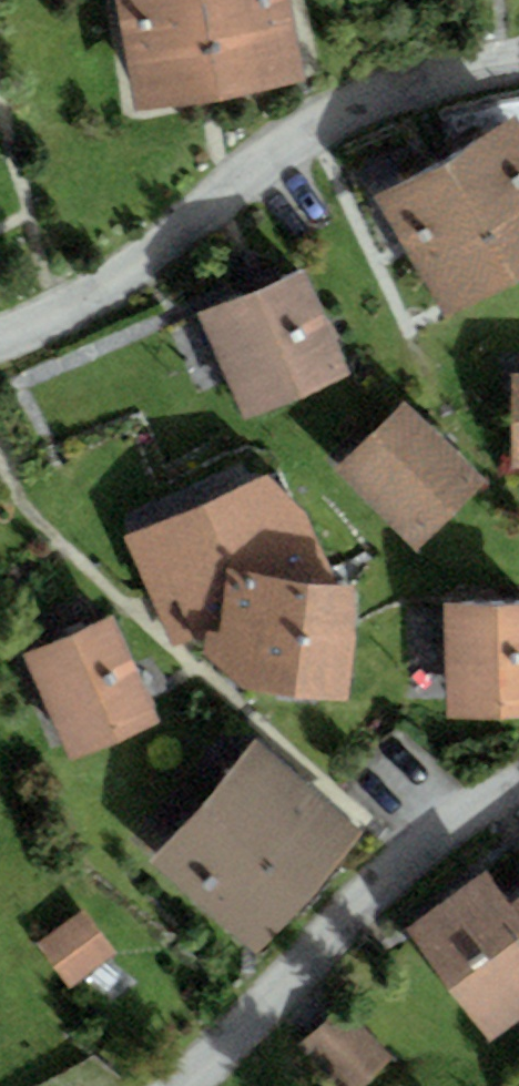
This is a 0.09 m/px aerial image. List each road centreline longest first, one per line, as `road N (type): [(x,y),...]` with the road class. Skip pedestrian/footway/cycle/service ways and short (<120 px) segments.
road 1 (residential): [(518,60),(323,121),(121,279),(0,348)]
road 2 (residential): [(182,1085),(448,829),(518,782)]

